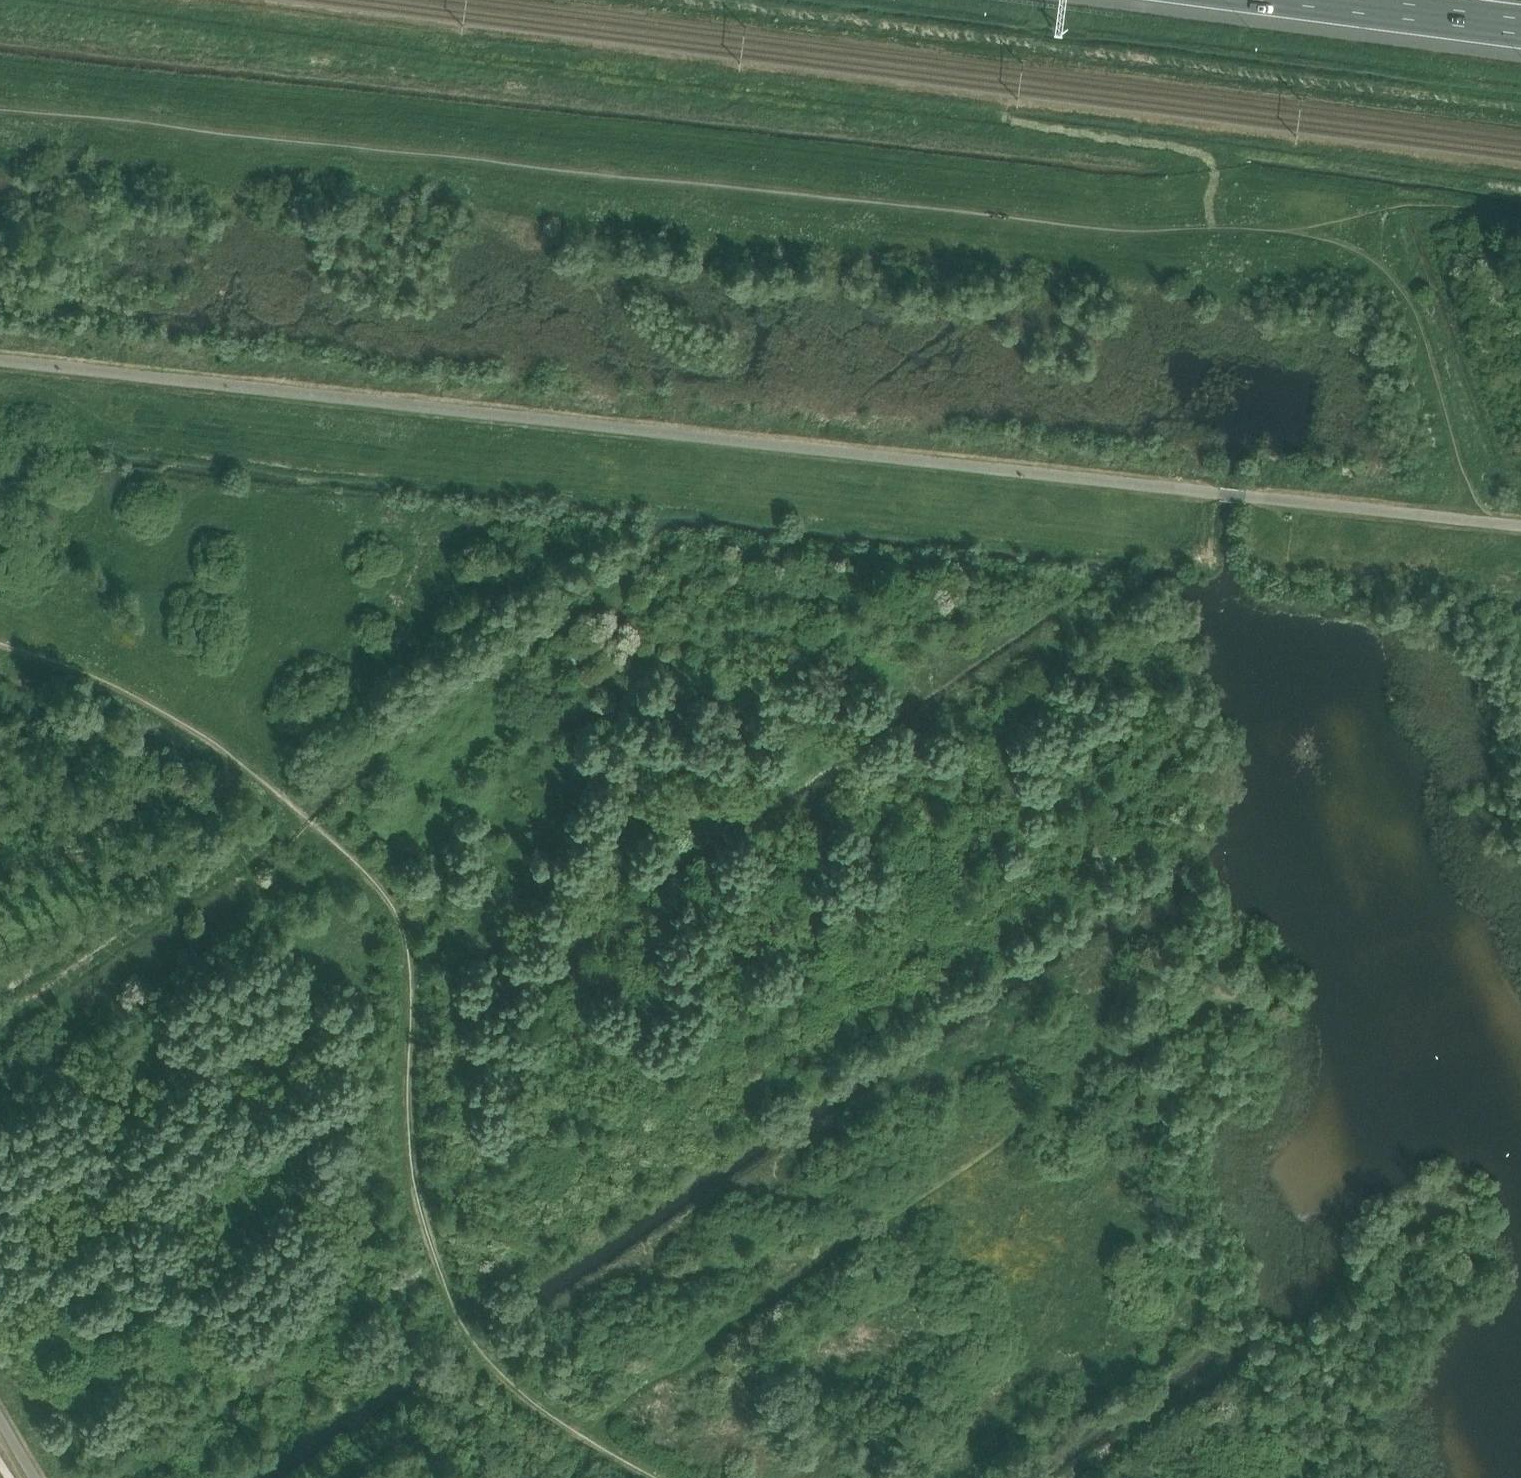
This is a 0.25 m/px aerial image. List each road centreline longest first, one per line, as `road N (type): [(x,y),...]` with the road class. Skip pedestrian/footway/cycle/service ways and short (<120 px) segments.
road 1 (track): [(1520,247),(1452,237),(1456,280),(1520,448)]
road 2 (motorway): [(1318,0),(1520,26)]

